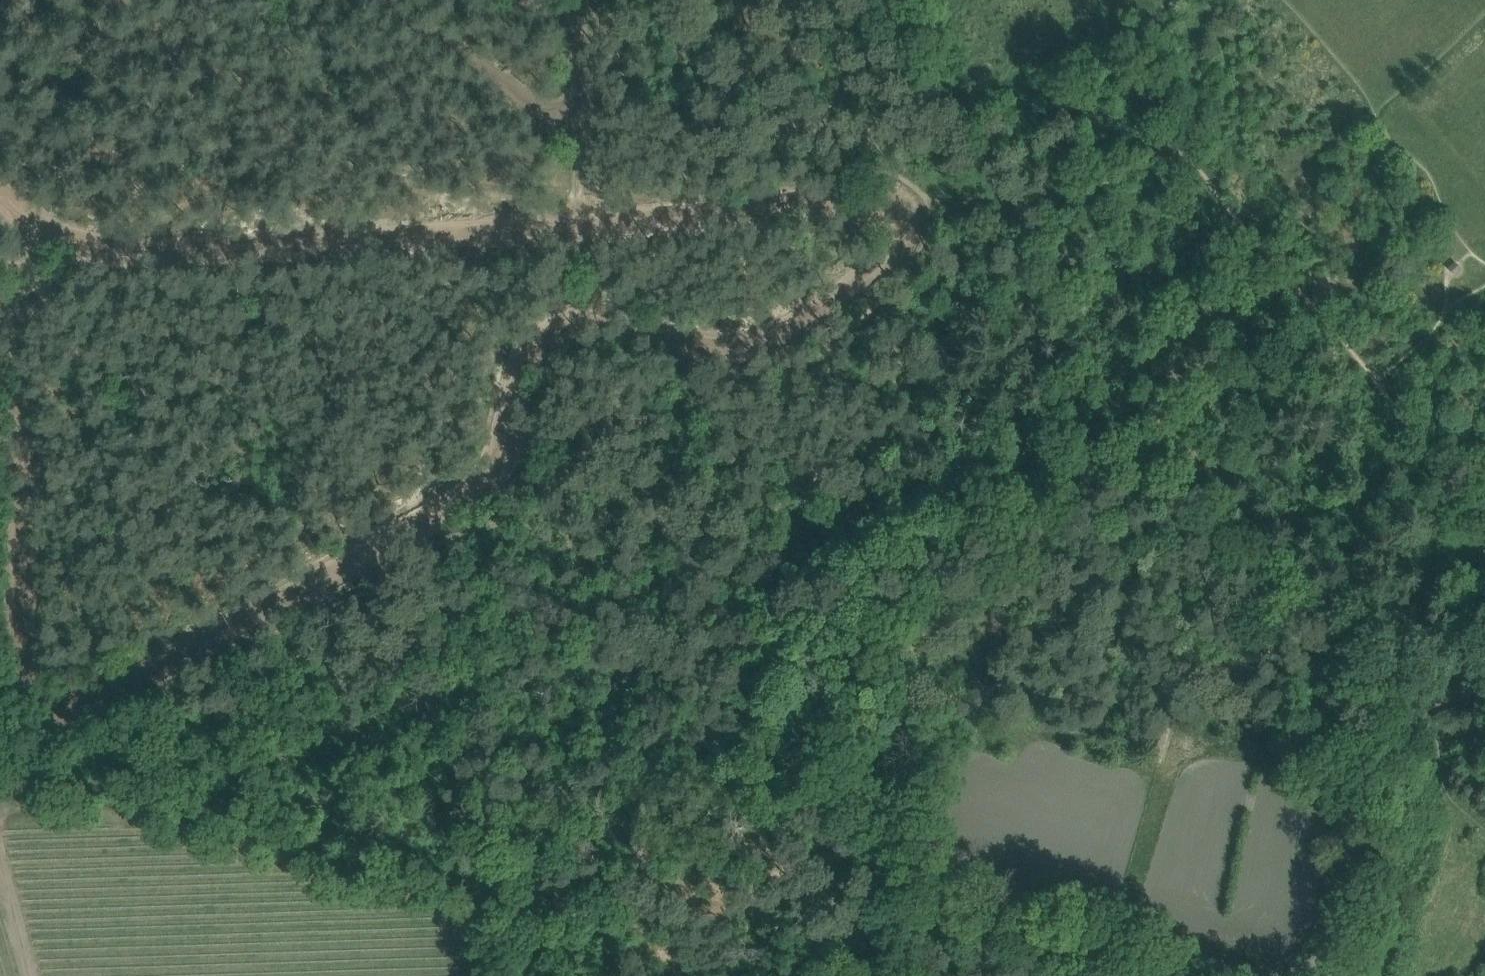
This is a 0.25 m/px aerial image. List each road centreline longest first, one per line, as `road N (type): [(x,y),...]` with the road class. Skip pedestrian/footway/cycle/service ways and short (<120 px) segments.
road 1 (unclassified): [(1289,975),(959,903),(774,975)]
road 2 (unclassified): [(1484,693),(1430,708),(1391,742),(1371,800),(1339,975)]
road 3 (track): [(0,852),(33,975)]

